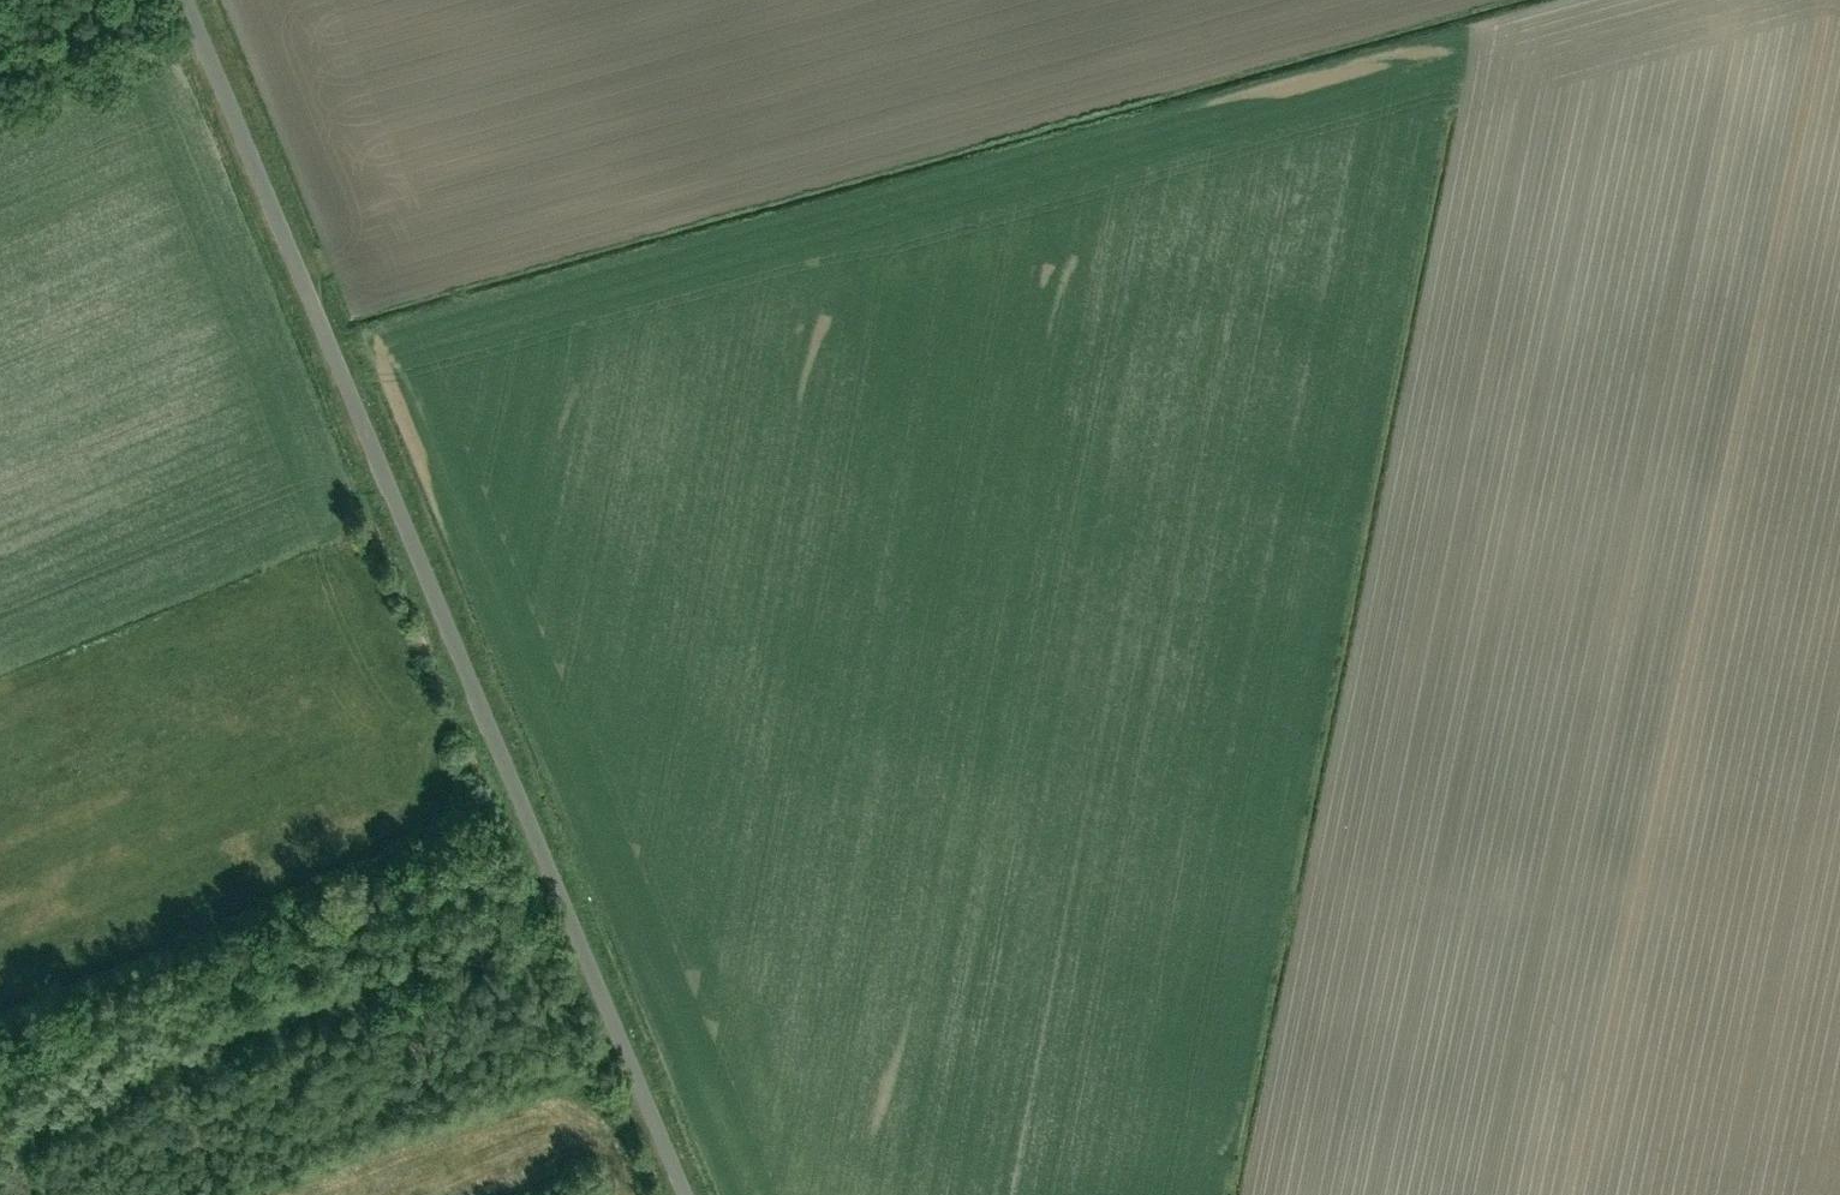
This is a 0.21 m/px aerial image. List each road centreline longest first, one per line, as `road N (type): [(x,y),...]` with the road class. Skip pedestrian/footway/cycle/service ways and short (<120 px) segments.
road 1 (unclassified): [(685,1194),(185,0)]

